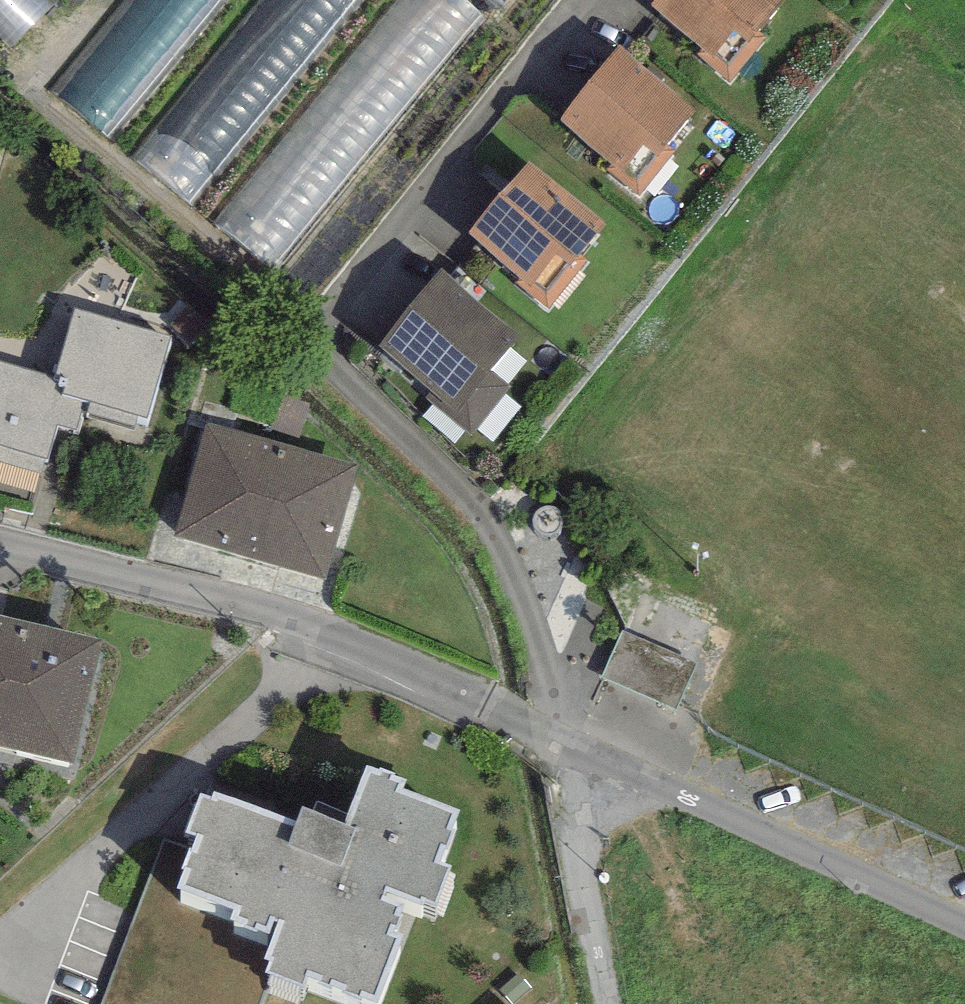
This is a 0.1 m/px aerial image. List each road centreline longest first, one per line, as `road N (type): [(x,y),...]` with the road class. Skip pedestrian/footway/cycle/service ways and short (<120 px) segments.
road 1 (residential): [(0,553),(462,680)]
road 2 (unclassified): [(543,729),(964,930)]
road 3 (residential): [(0,945),(266,707)]
road 4 (residential): [(603,1003),(543,729)]

